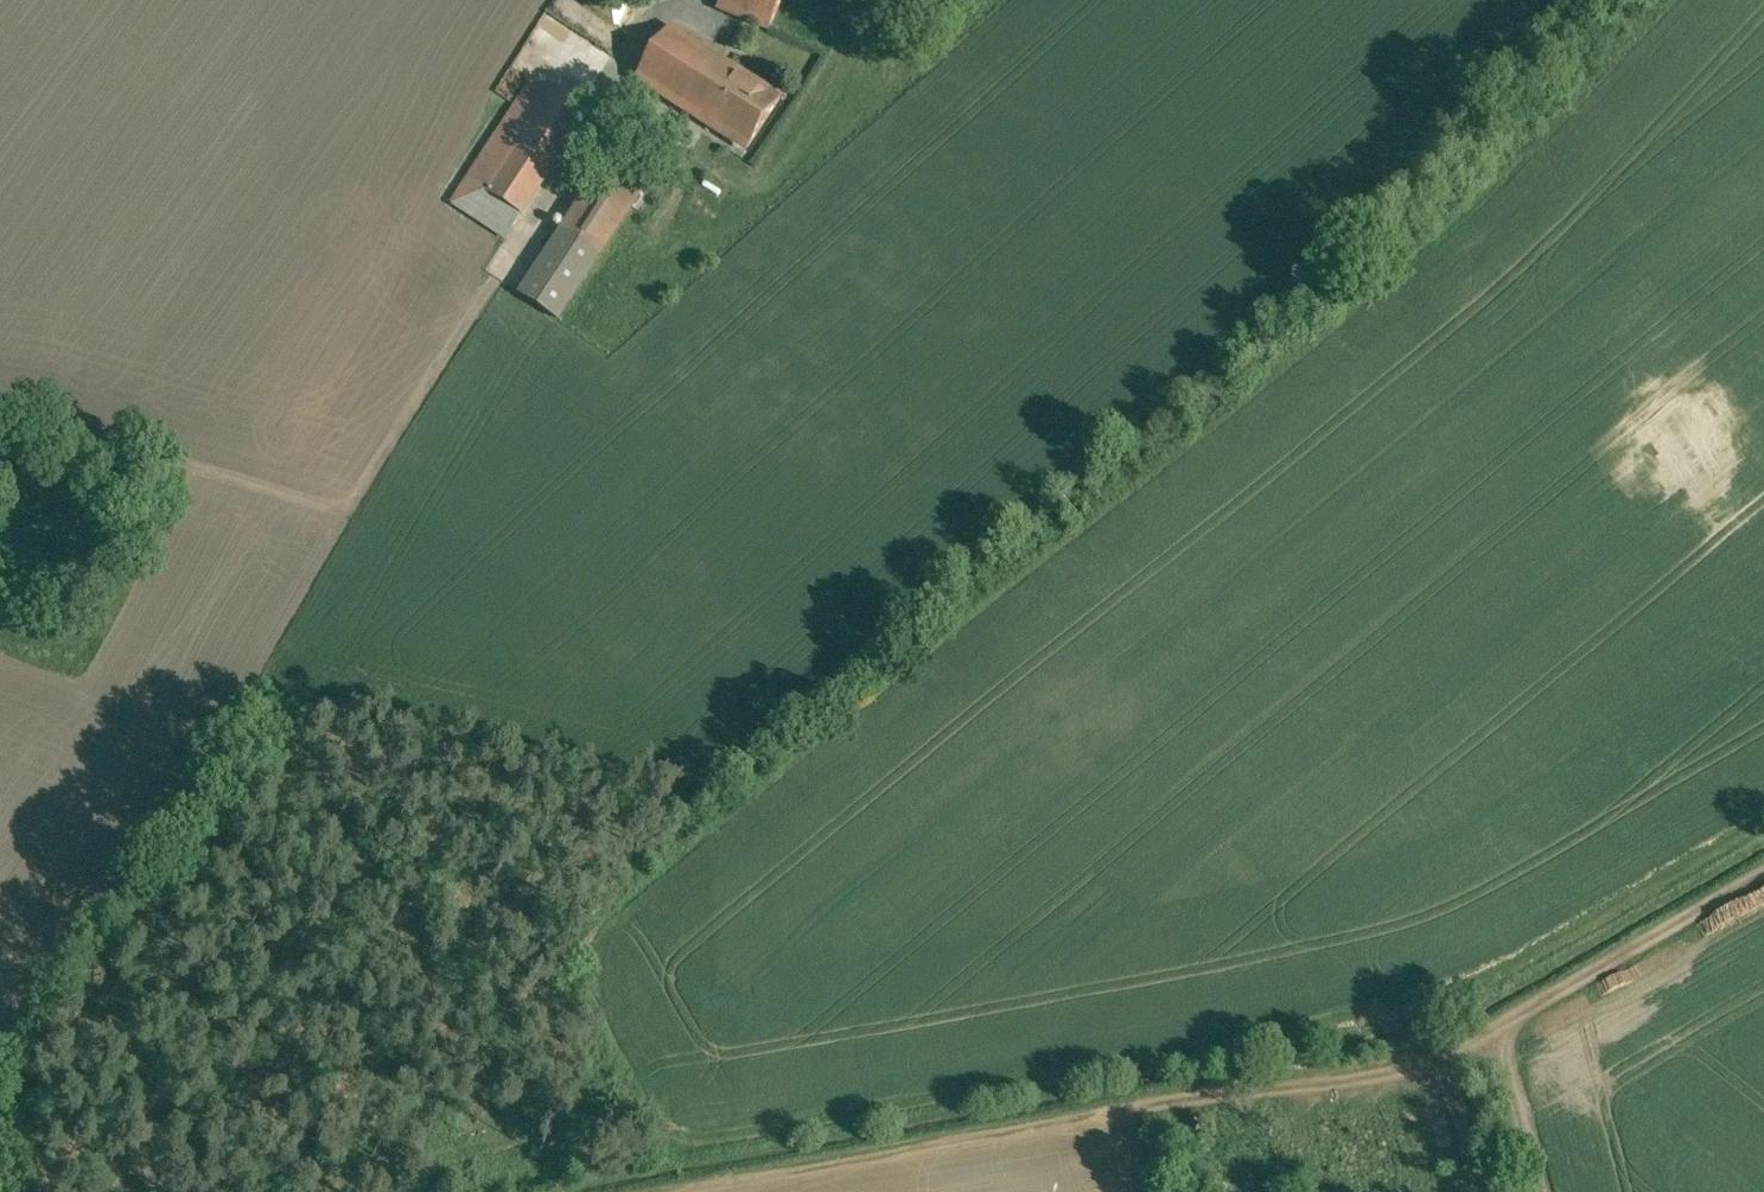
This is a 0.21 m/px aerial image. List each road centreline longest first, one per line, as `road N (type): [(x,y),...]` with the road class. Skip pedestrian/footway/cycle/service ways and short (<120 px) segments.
road 1 (track): [(539,231),(354,510),(0,389)]
road 2 (track): [(1763,877),(1513,1024)]
road 3 (track): [(1546,1004),(1596,1191)]

